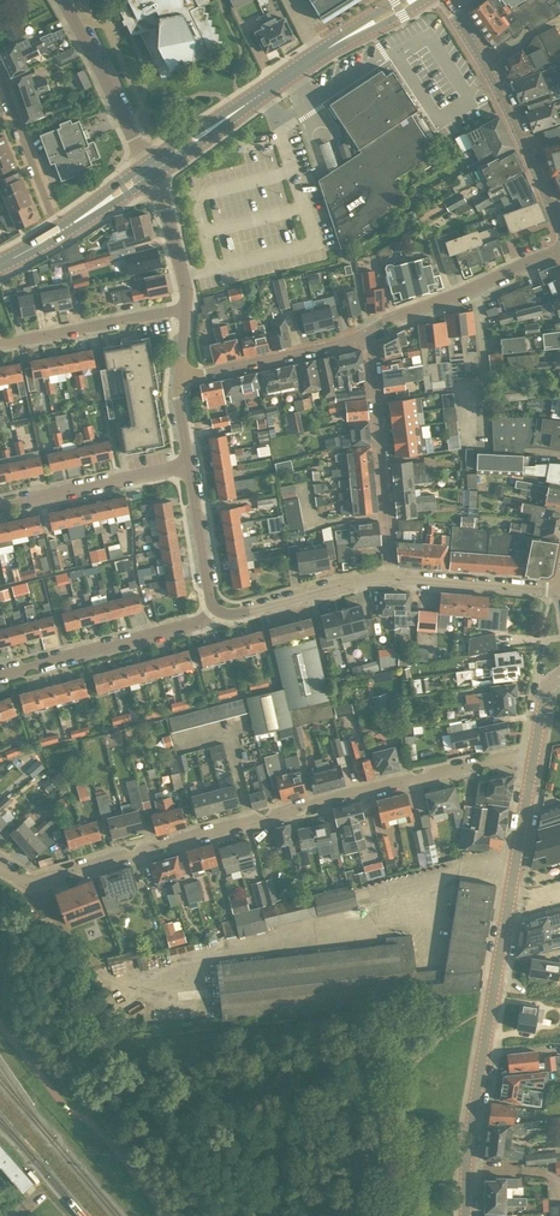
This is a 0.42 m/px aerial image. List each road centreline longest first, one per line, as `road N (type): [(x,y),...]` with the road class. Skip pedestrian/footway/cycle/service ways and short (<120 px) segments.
road 1 (residential): [(0,867),(46,879),(536,751)]
road 2 (unclassified): [(469,1215),(492,1005),(536,751)]
road 3 (tertiary): [(559,229),(446,0)]
road 4 (residential): [(391,576),(367,331)]
road 5 (residential): [(0,677),(223,611)]
road 6 (residential): [(367,331),(559,249)]
road 7 (tertiary): [(151,170),(317,54)]
road 8 (residential): [(179,382),(348,343),(367,331)]
road 9 (residential): [(0,507),(189,468)]
road 10 (residential): [(151,170),(61,0)]
road 11 (residential): [(0,345),(186,307)]
road 12 (tertiary): [(223,611),(391,576)]
road 13 (residential): [(62,231),(0,72)]
road 14 (tertiary): [(391,576),(559,590)]
road 15 (tertiary): [(189,468),(210,595),(223,611)]
road 16 (tertiary): [(151,170),(166,202),(186,307)]

